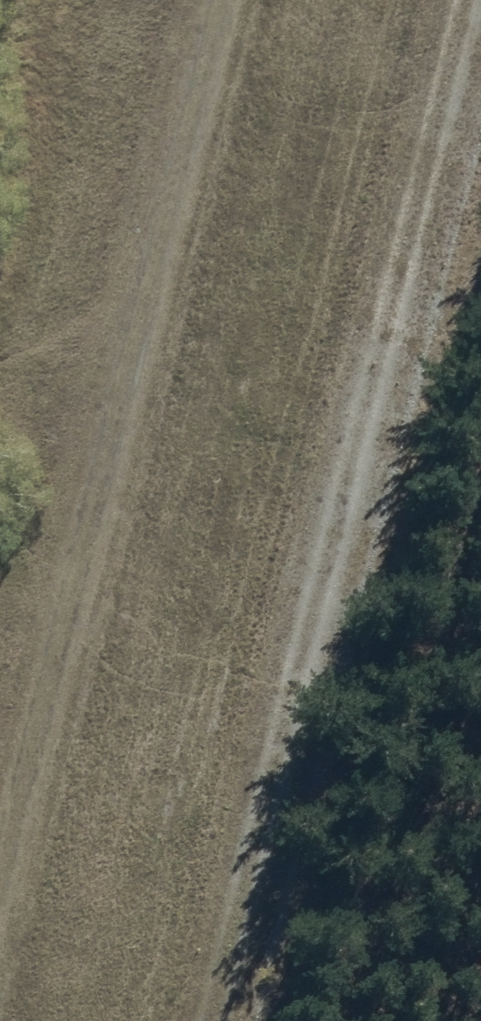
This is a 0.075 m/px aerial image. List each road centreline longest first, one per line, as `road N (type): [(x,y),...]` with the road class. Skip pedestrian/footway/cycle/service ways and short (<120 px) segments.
road 1 (track): [(475,0),(214,1020)]
road 2 (track): [(0,919),(236,0)]

